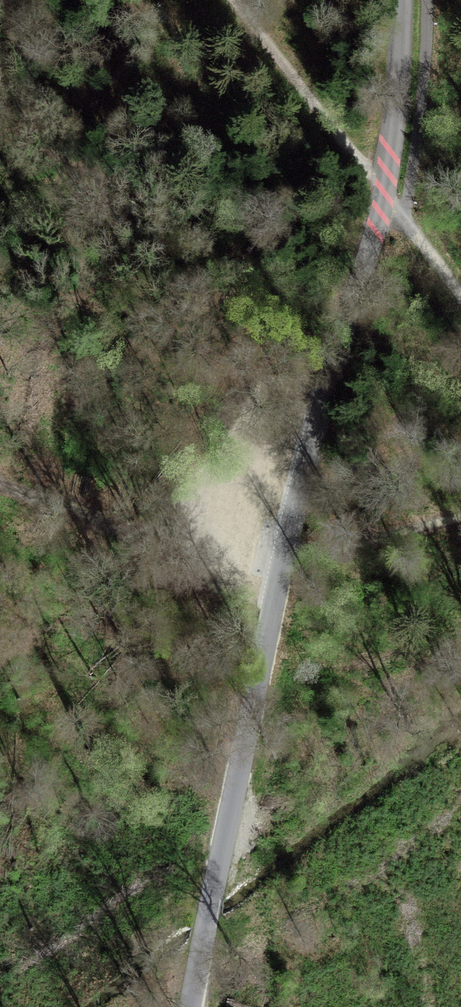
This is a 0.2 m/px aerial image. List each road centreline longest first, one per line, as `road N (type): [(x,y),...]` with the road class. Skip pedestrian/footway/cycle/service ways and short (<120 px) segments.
road 1 (residential): [(404,0),(381,189),(283,560),(191,1006)]
road 2 (track): [(0,484),(172,538),(283,560),(460,520)]
road 3 (track): [(238,0),(460,297)]

